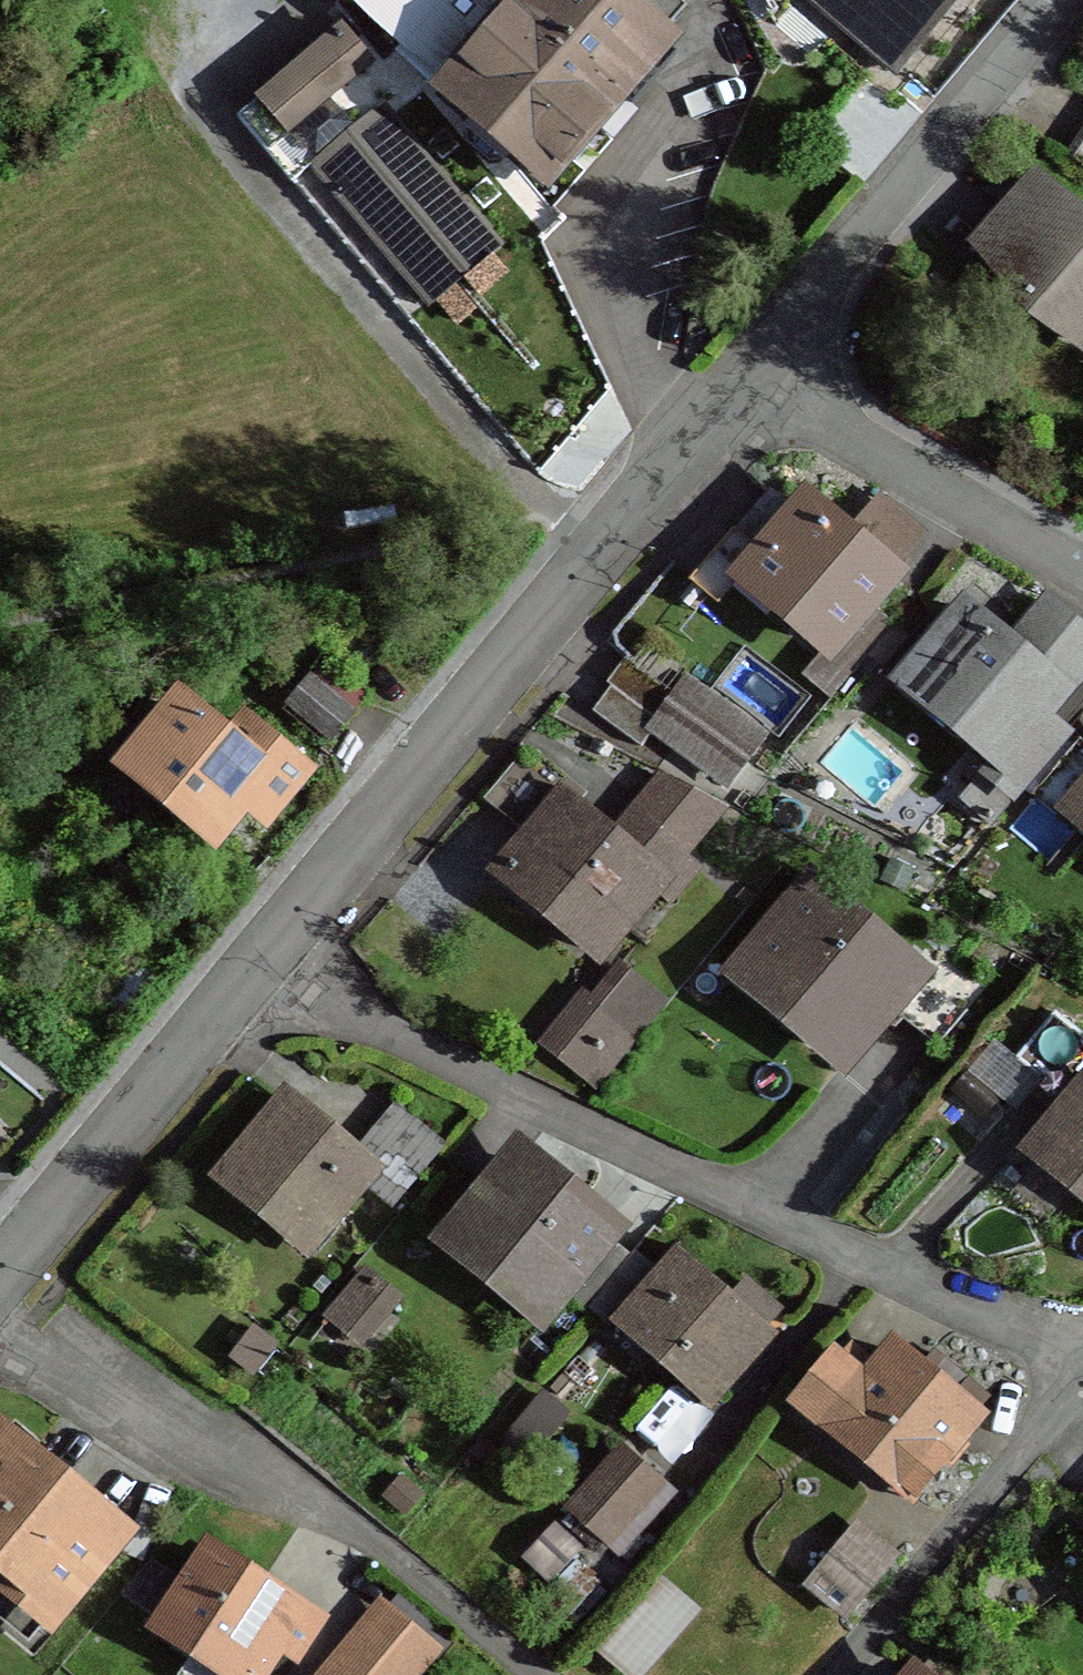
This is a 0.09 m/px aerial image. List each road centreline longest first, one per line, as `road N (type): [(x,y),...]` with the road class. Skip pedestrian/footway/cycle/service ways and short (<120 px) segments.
road 1 (residential): [(0,1273),(745,366)]
road 2 (residential): [(538,1674),(315,1496),(137,1416),(0,1340)]
road 3 (residential): [(745,366),(1048,0)]
road 4 (residential): [(745,366),(1082,566)]
road 5 (residential): [(836,1674),(1082,1381)]

